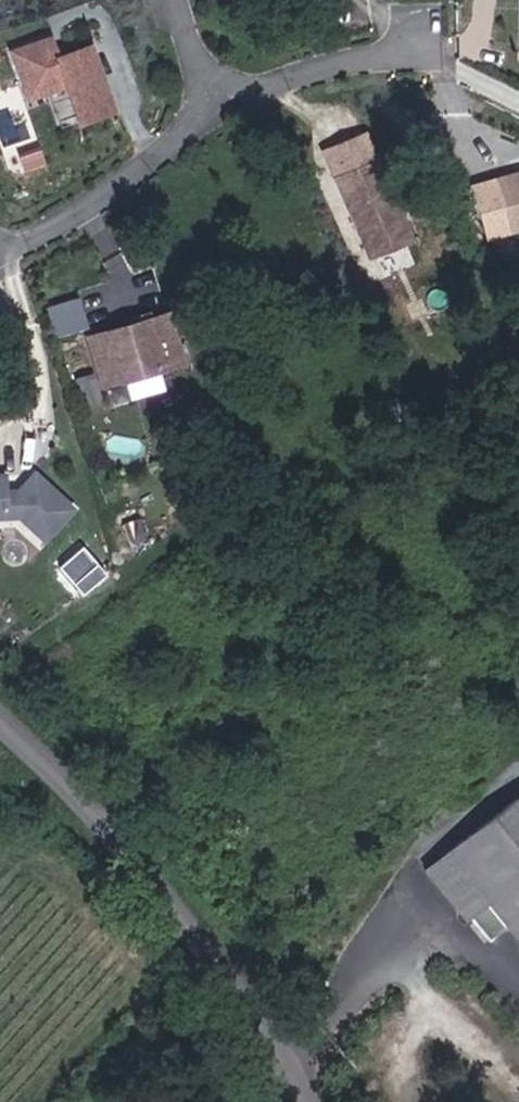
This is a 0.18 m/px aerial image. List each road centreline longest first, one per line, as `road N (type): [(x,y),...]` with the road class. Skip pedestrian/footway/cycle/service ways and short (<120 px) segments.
road 1 (tertiary): [(304,1101),(261,1026),(94,807),(0,717)]
road 2 (residential): [(216,102),(134,185),(32,241),(0,249)]
road 3 (track): [(518,1079),(450,1006),(427,1006),(394,1040),(408,1101)]
road 4 (residential): [(430,44),(216,102)]

